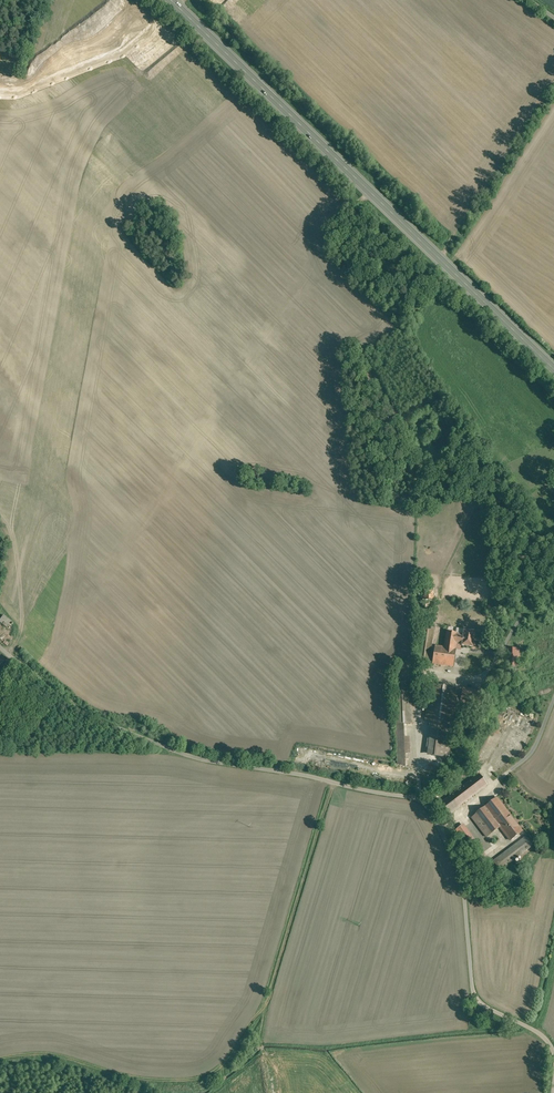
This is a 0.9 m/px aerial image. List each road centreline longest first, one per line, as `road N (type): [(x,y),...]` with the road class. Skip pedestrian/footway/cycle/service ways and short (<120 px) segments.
road 1 (residential): [(0,646),(50,693),(106,729),(172,752),(418,797),(462,879),(473,995),(553,1056)]
road 2 (track): [(0,1064),(68,1061),(125,1083),(184,1091),(220,1077),(260,1015),(321,780)]
road 3 (secondary): [(171,0),(553,369)]

